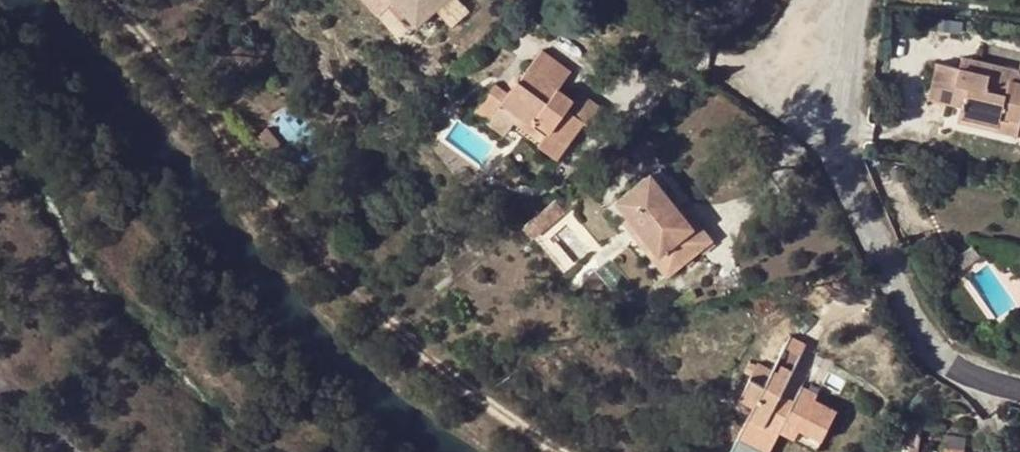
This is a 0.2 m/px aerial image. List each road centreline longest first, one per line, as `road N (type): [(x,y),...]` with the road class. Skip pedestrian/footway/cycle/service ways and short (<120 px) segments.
road 1 (track): [(114,0),(360,287),(463,383),(562,451)]
road 2 (residential): [(1019,390),(953,367),(933,350),(852,181),(845,137),(856,0)]

